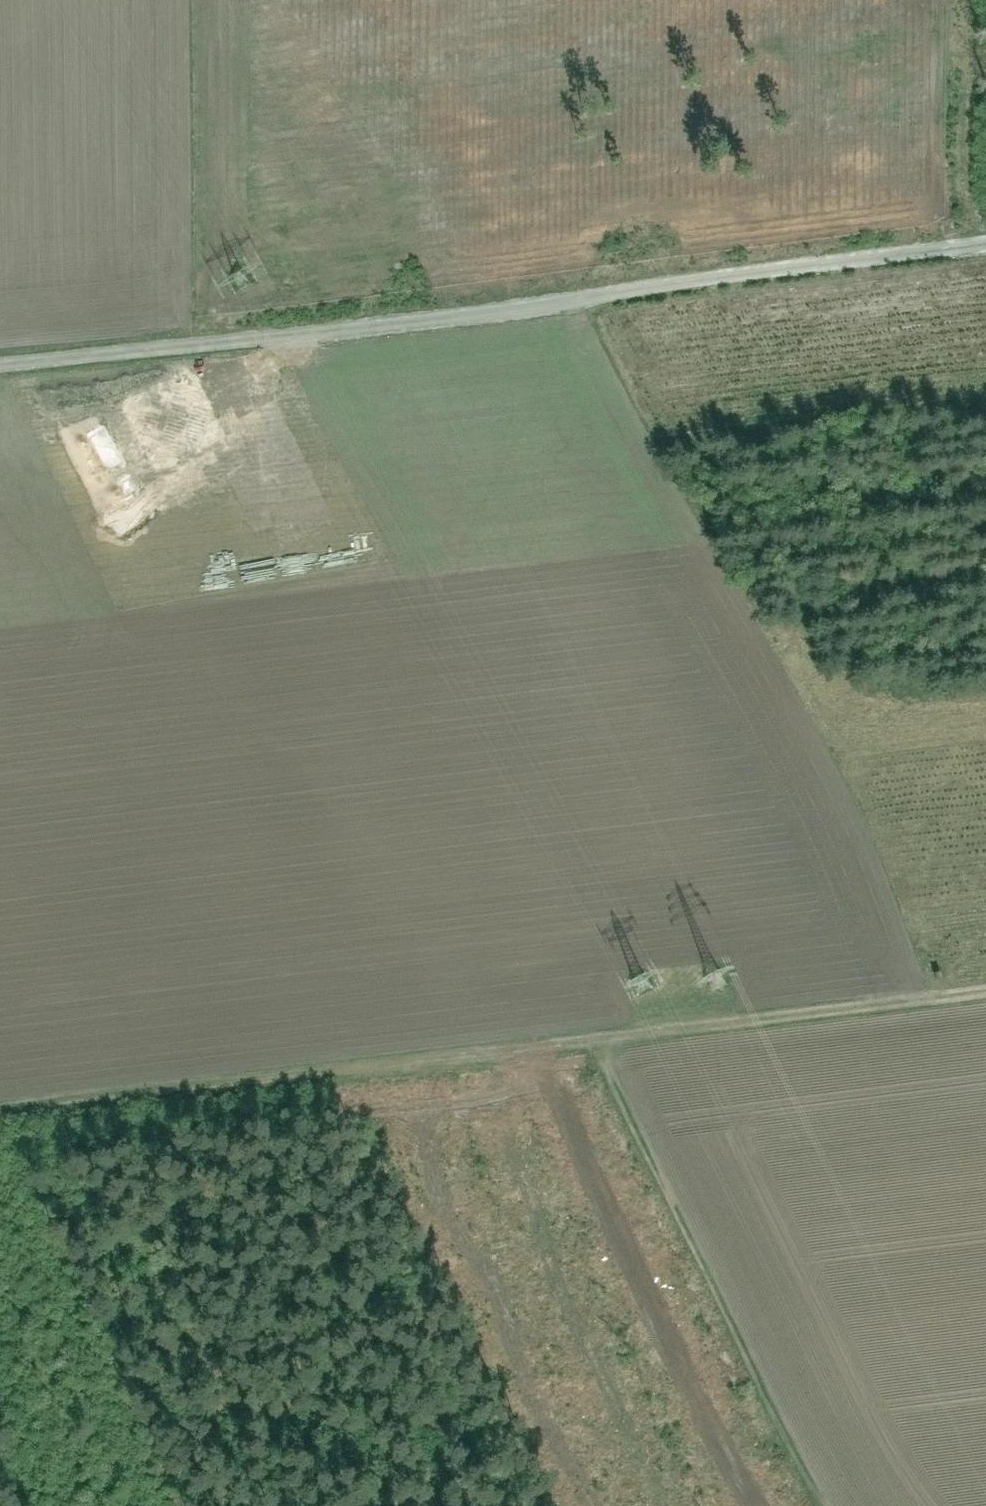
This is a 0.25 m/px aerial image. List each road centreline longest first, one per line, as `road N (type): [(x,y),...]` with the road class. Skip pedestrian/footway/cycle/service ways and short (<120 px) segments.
road 1 (track): [(0,355),(985,235)]
road 2 (track): [(985,991),(598,1051),(0,1107)]

